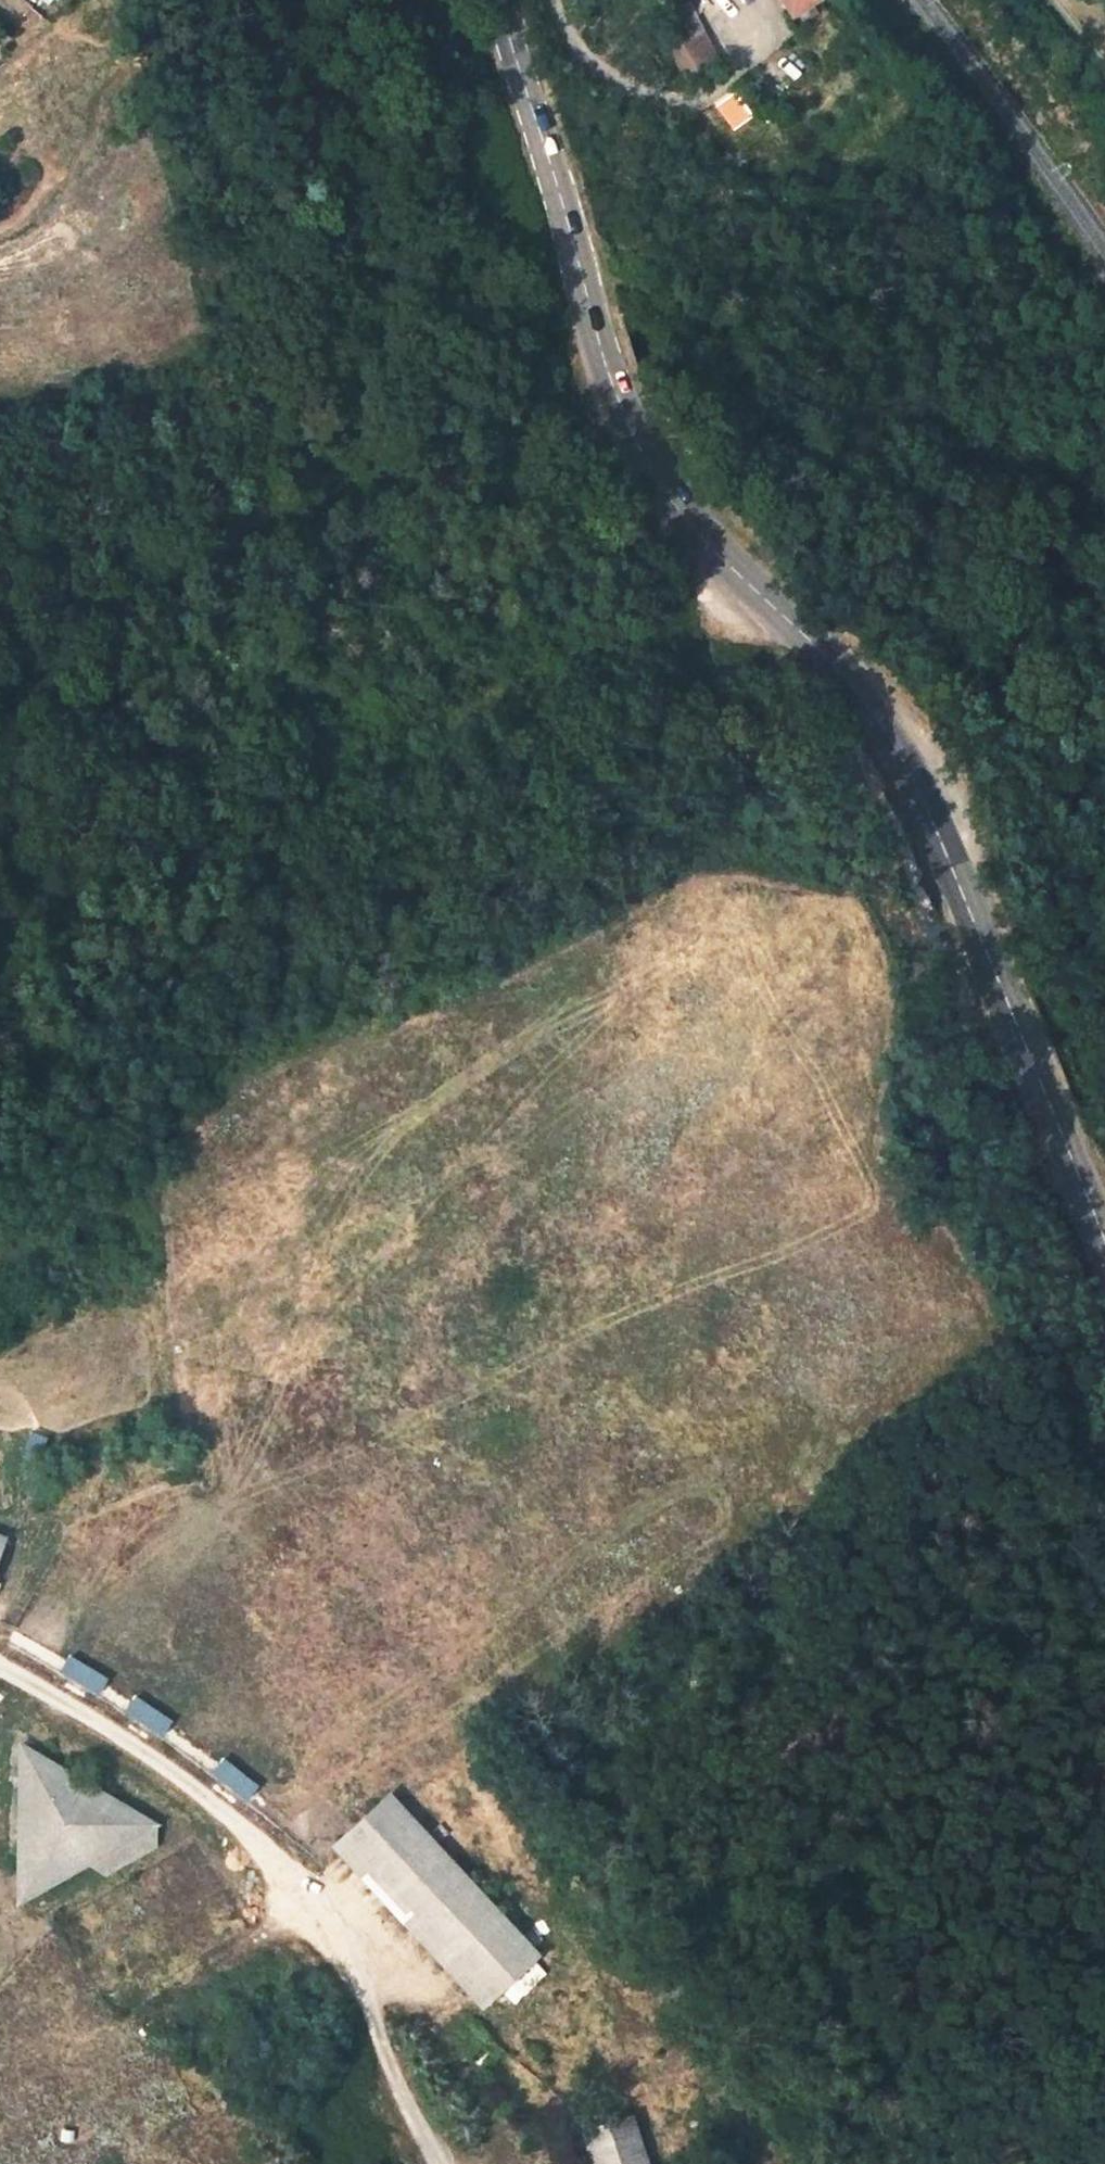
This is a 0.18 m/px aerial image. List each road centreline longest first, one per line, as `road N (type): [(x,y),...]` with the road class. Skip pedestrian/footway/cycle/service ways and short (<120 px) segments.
road 1 (primary): [(1104,1216),(925,774),(862,686),(736,577),(652,480),(594,355),(580,262),(496,0)]
road 2 (track): [(0,1671),(98,1720),(234,1815),(311,1907),(360,1993),(437,2163)]
road 3 (track): [(0,1493),(21,1521),(16,1576),(0,1615)]

